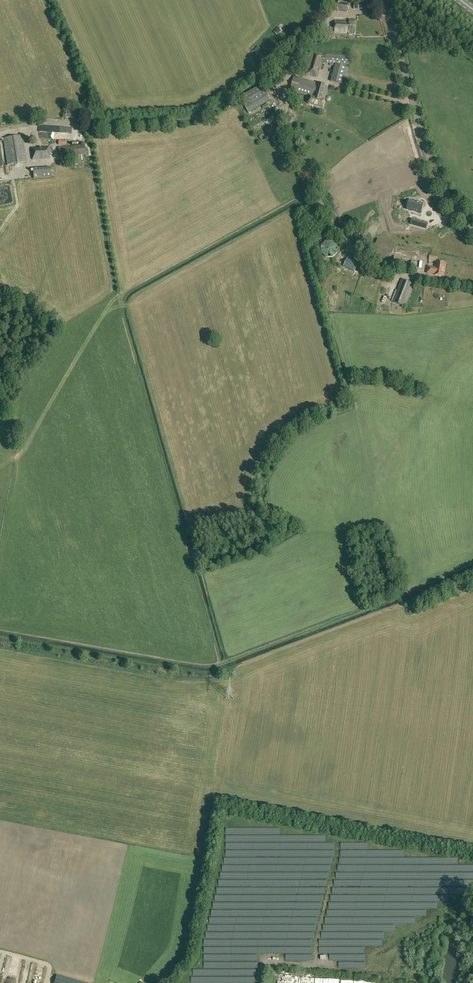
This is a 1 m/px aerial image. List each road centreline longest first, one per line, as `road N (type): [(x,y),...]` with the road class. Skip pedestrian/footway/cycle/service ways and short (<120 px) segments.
road 1 (track): [(90,124),(158,122),(217,107),(286,64),(326,0)]
road 2 (secondary): [(472,232),(430,160),(384,0)]

